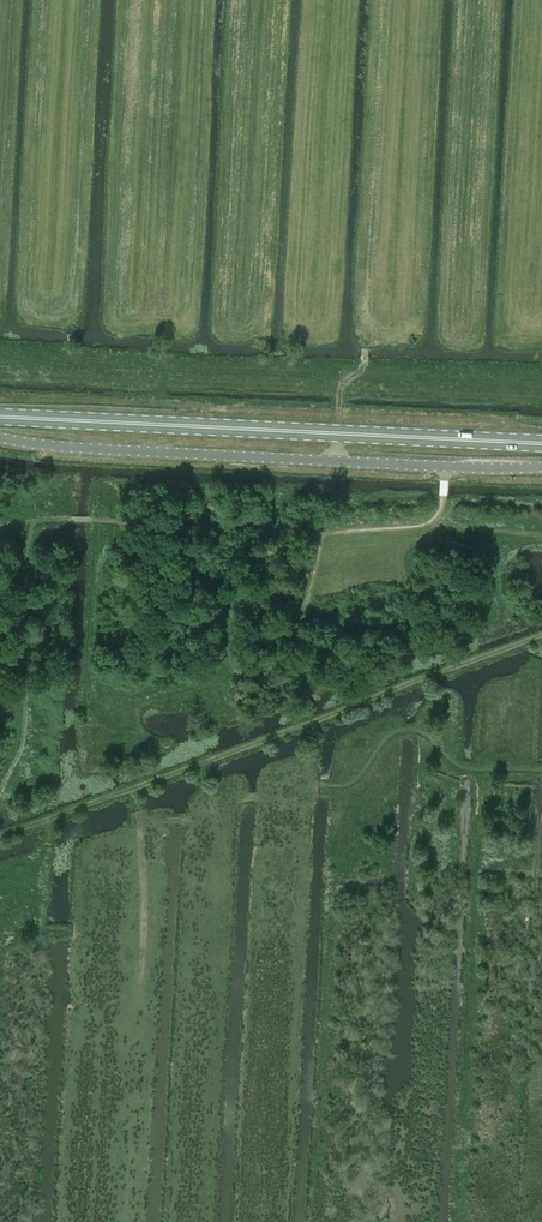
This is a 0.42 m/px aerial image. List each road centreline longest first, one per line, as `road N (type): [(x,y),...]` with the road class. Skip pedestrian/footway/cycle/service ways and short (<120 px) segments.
road 1 (track): [(541,632),(0,832)]
road 2 (unclassified): [(541,462),(336,460),(0,434)]
road 3 (primary): [(0,416),(541,443)]
road 4 (track): [(309,717),(314,787),(349,786),(387,735),(418,728),(452,765),(541,770)]

